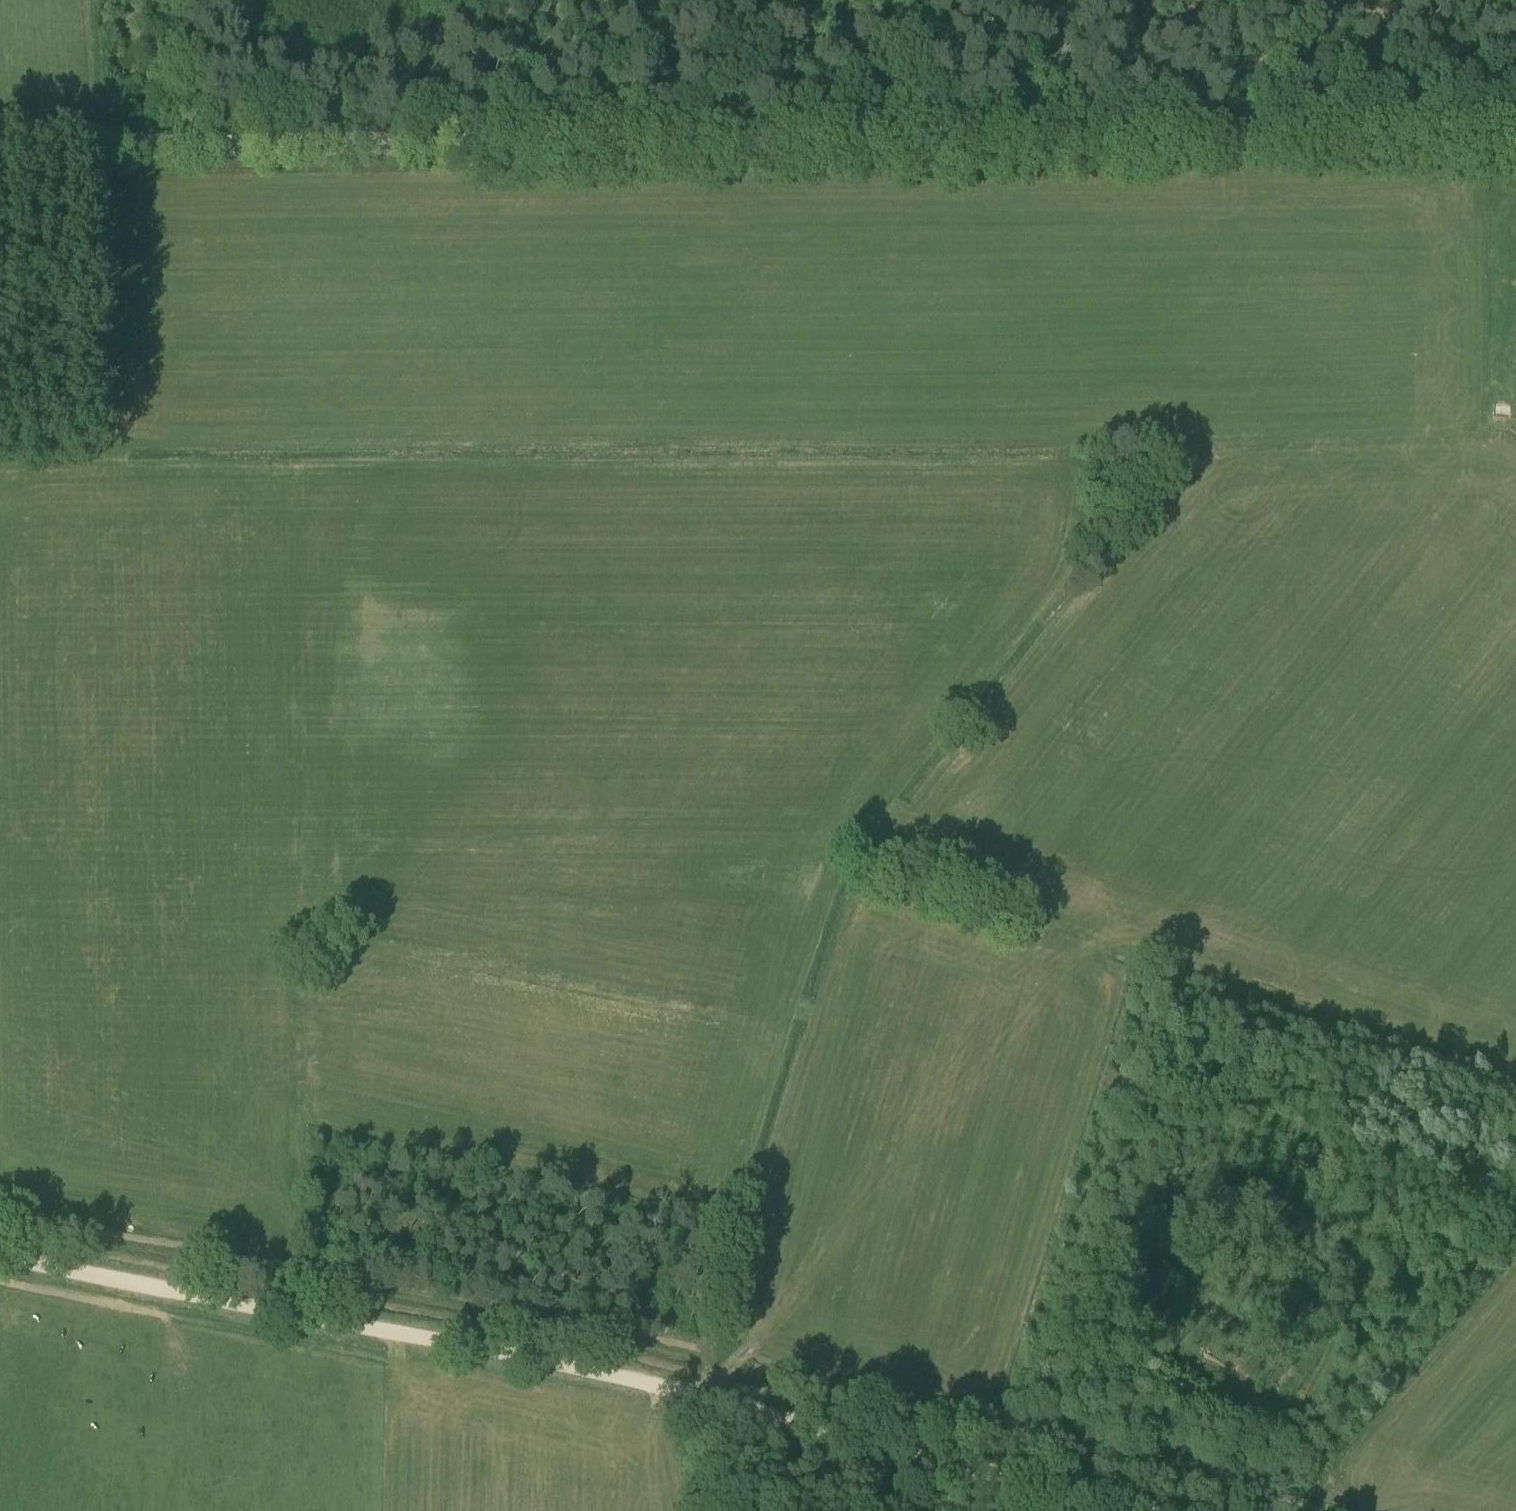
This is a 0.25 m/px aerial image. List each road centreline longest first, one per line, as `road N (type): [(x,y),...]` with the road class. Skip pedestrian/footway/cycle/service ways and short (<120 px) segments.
road 1 (track): [(1515,137),(0,145)]
road 2 (track): [(1157,1510),(572,1365),(0,1259)]

